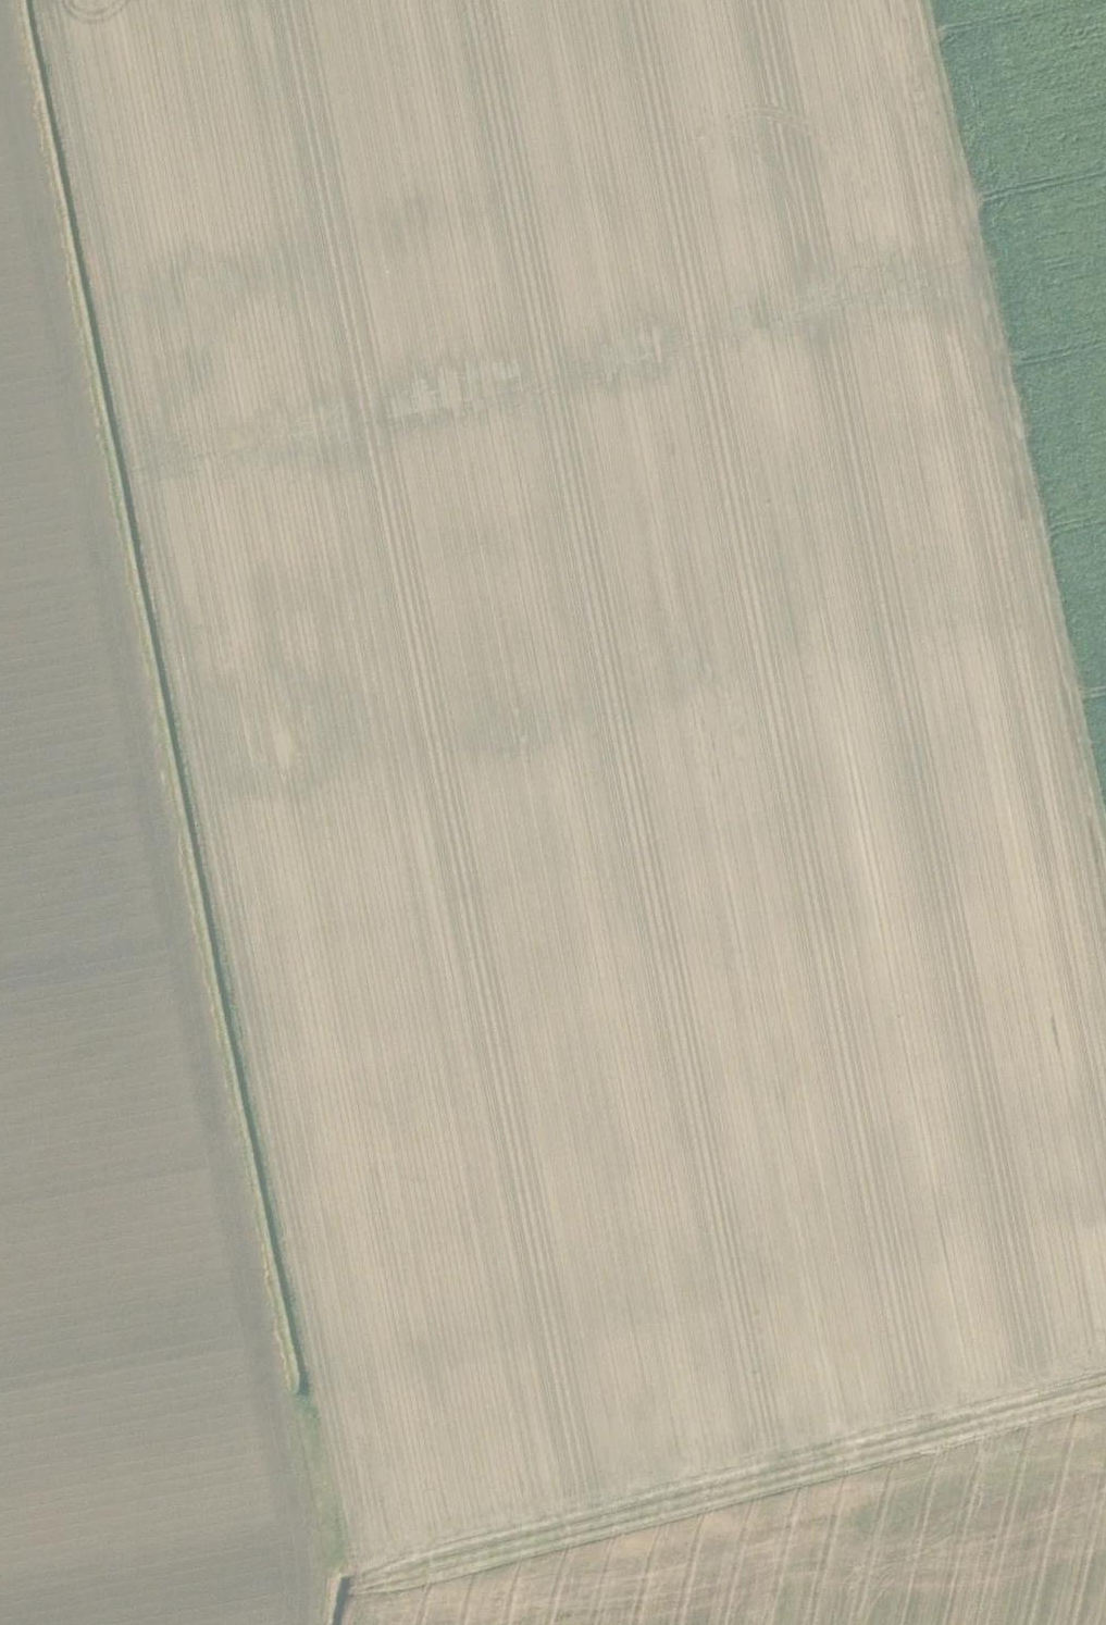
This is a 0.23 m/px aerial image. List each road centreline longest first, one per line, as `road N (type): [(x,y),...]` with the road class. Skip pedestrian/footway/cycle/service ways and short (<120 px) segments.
road 1 (track): [(1105,847),(926,0)]

